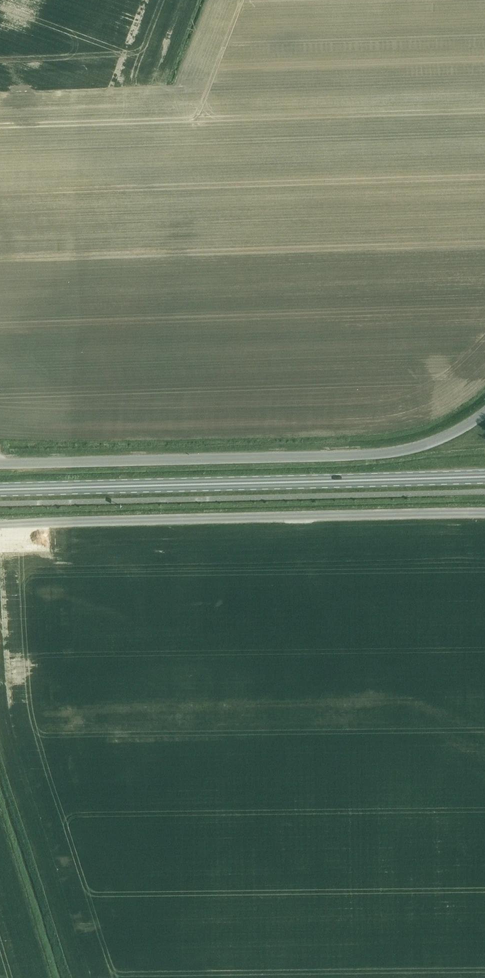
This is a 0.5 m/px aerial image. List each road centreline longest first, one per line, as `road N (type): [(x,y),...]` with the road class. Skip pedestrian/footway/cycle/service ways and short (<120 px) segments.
road 1 (unclassified): [(0,466),(393,455),(430,446),(484,414)]
road 2 (unclassified): [(0,527),(484,513)]
road 3 (primary): [(0,489),(484,476)]

